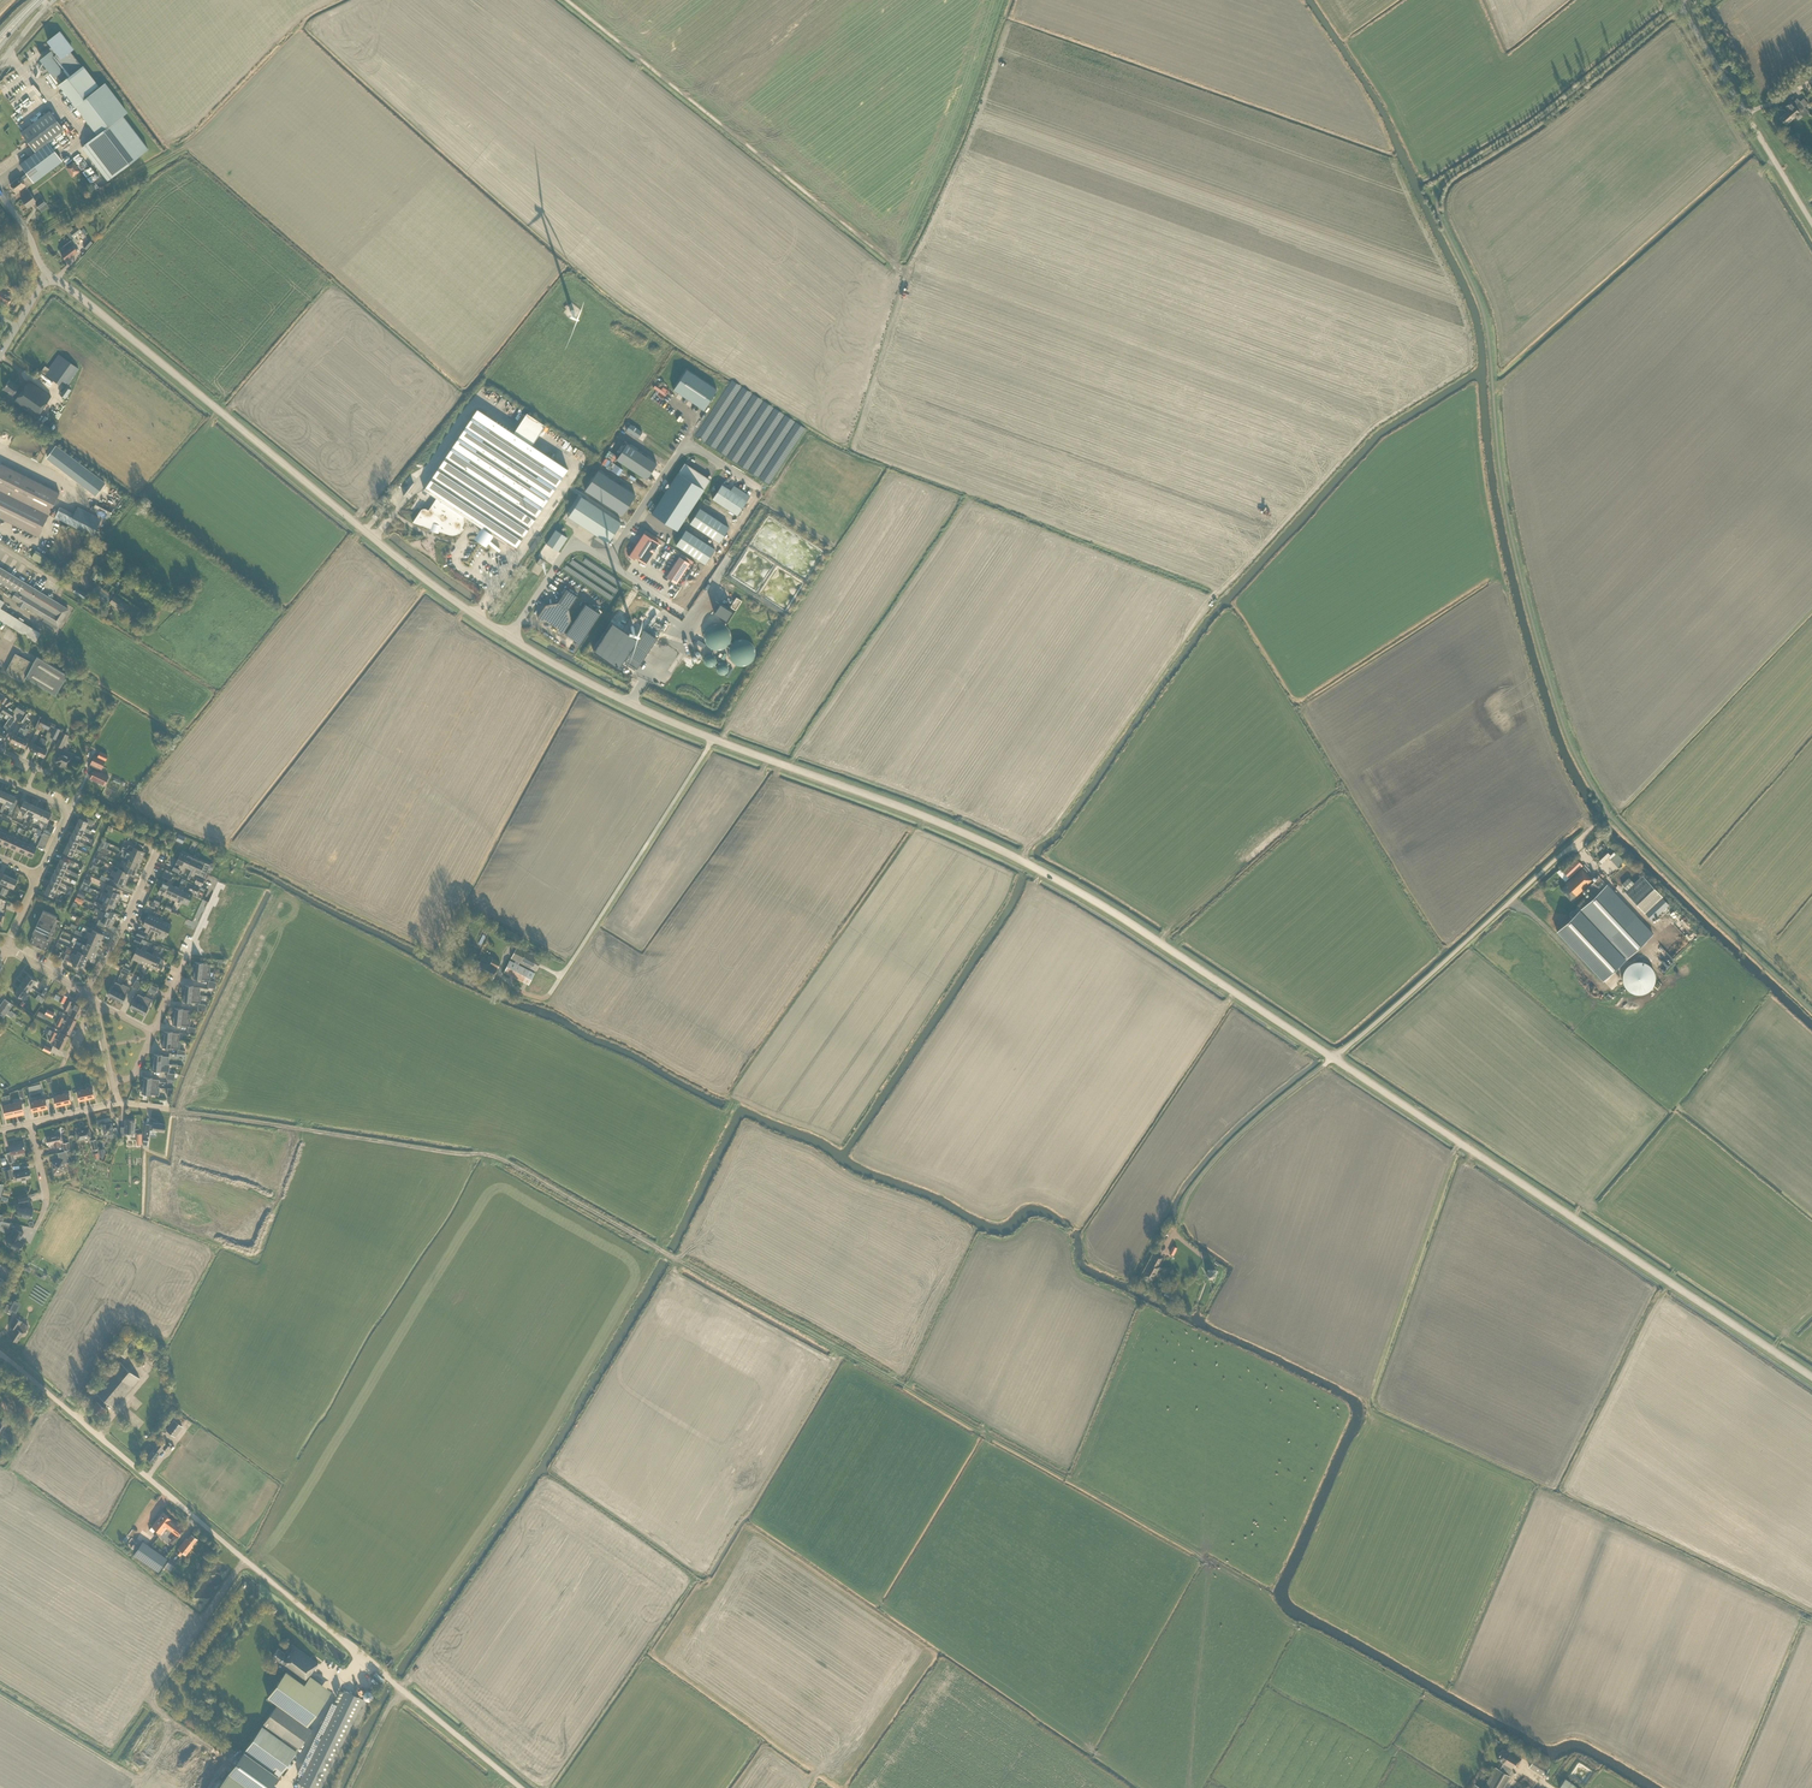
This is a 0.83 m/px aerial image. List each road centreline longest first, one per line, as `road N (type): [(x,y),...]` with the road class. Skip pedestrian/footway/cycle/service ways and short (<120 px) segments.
road 1 (tertiary): [(1333,1058),(1115,913),(1011,855),(653,714),(509,637)]
road 2 (track): [(186,1112),(509,1163),(995,1439)]
road 3 (unclassified): [(521,1787),(0,1353)]
road 4 (tertiary): [(509,637),(401,560),(49,275)]
road 5 (tertiary): [(1811,1377),(1333,1058)]
road 6 (track): [(933,225),(905,270),(567,0)]
road 7 (unclassified): [(1333,1058),(1596,824)]
road 8 (tertiary): [(1811,223),(1677,0)]
road 9 (unclassified): [(608,562),(683,450),(703,452),(760,489)]
road 10 (track): [(41,232),(187,145)]
road 11 (track): [(0,1696),(143,1782)]
road 12 (residential): [(85,995),(157,850)]
road 13 (unclassified): [(509,637),(571,546),(608,562)]
road 14 (residential): [(0,1094),(60,1069),(95,1001)]
road 15 (track): [(139,1787),(179,1729),(224,1758)]
road 16 (residential): [(38,876),(70,810),(27,789)]

